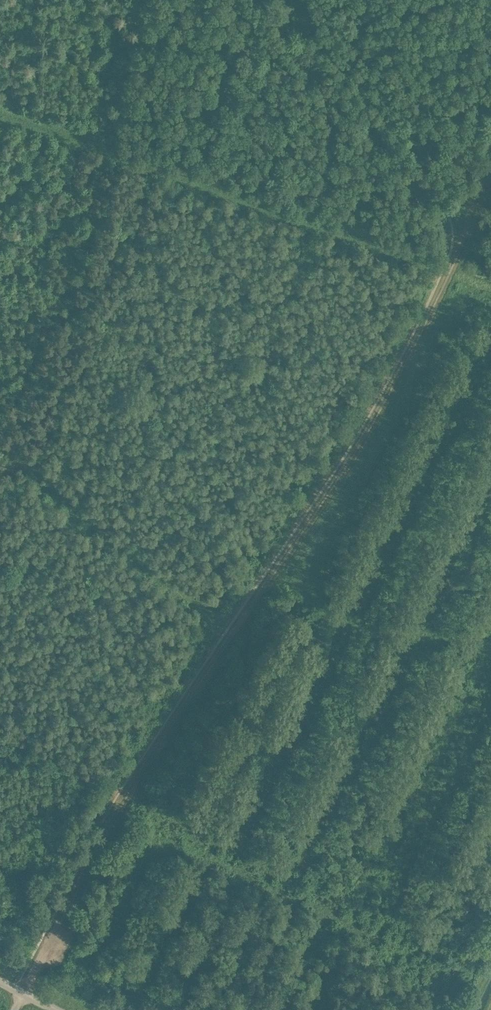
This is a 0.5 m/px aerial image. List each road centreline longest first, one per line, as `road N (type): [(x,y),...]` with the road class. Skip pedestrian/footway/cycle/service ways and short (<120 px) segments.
road 1 (track): [(22,992),(118,807),(366,433),(490,170)]
road 2 (track): [(490,274),(0,104)]
road 3 (track): [(490,288),(0,119)]
road 4 (track): [(231,633),(0,446)]
road 5 (track): [(265,574),(361,631),(490,648)]

